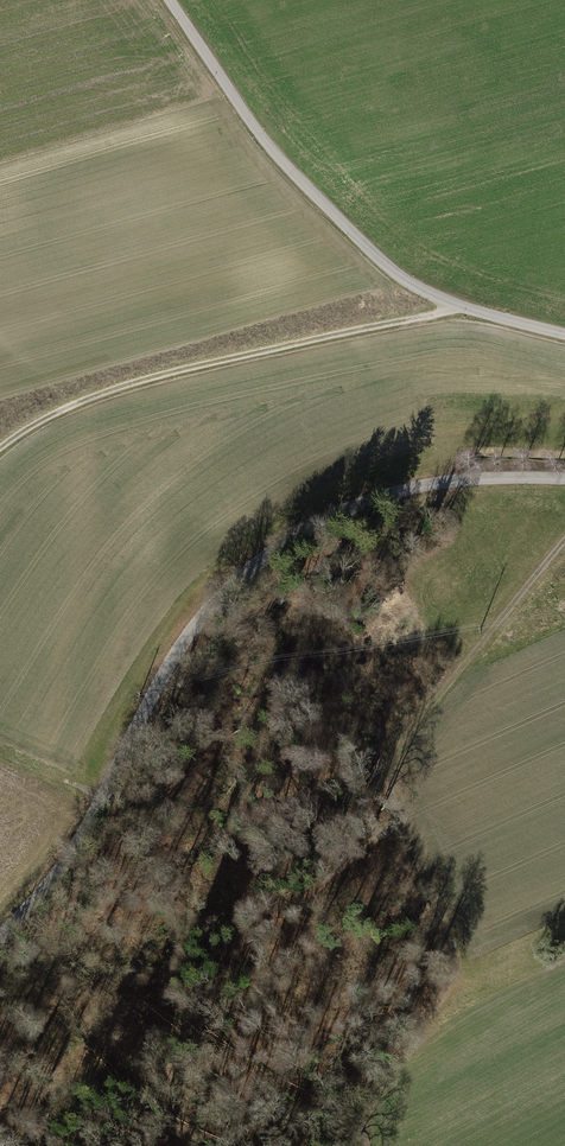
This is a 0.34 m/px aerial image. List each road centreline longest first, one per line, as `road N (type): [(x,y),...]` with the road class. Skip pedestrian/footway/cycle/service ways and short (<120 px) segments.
road 1 (tertiary): [(564,480),(429,485),(294,542),(229,592),(175,661),(67,861),(0,937)]
road 2 (track): [(564,541),(394,753),(418,853),(458,921),(449,1007),(369,1093),(360,1145)]
road 3 (tertiary): [(564,334),(455,305),(387,267),(285,166),(167,0)]
road 4 (track): [(455,305),(148,373),(44,418),(0,448)]

